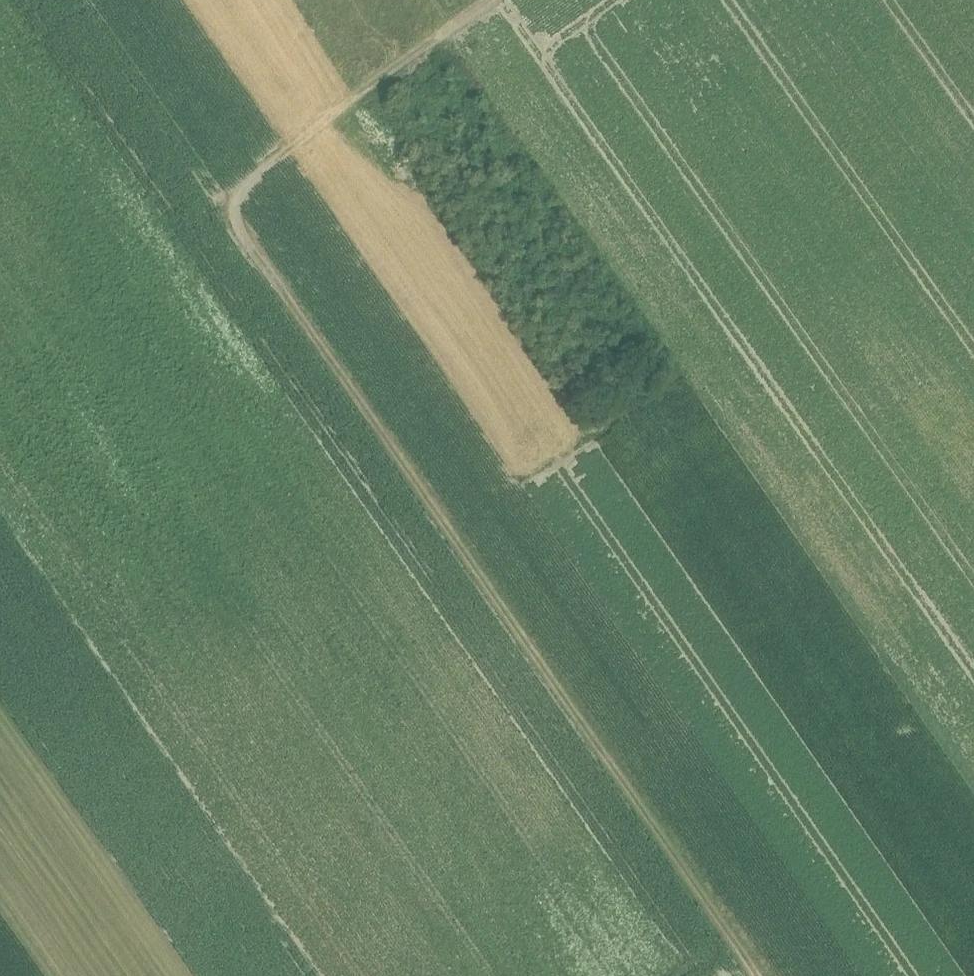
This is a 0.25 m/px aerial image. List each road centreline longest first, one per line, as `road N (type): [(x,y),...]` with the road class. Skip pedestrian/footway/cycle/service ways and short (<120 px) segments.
road 1 (track): [(505,0),(237,201),(764,975)]

